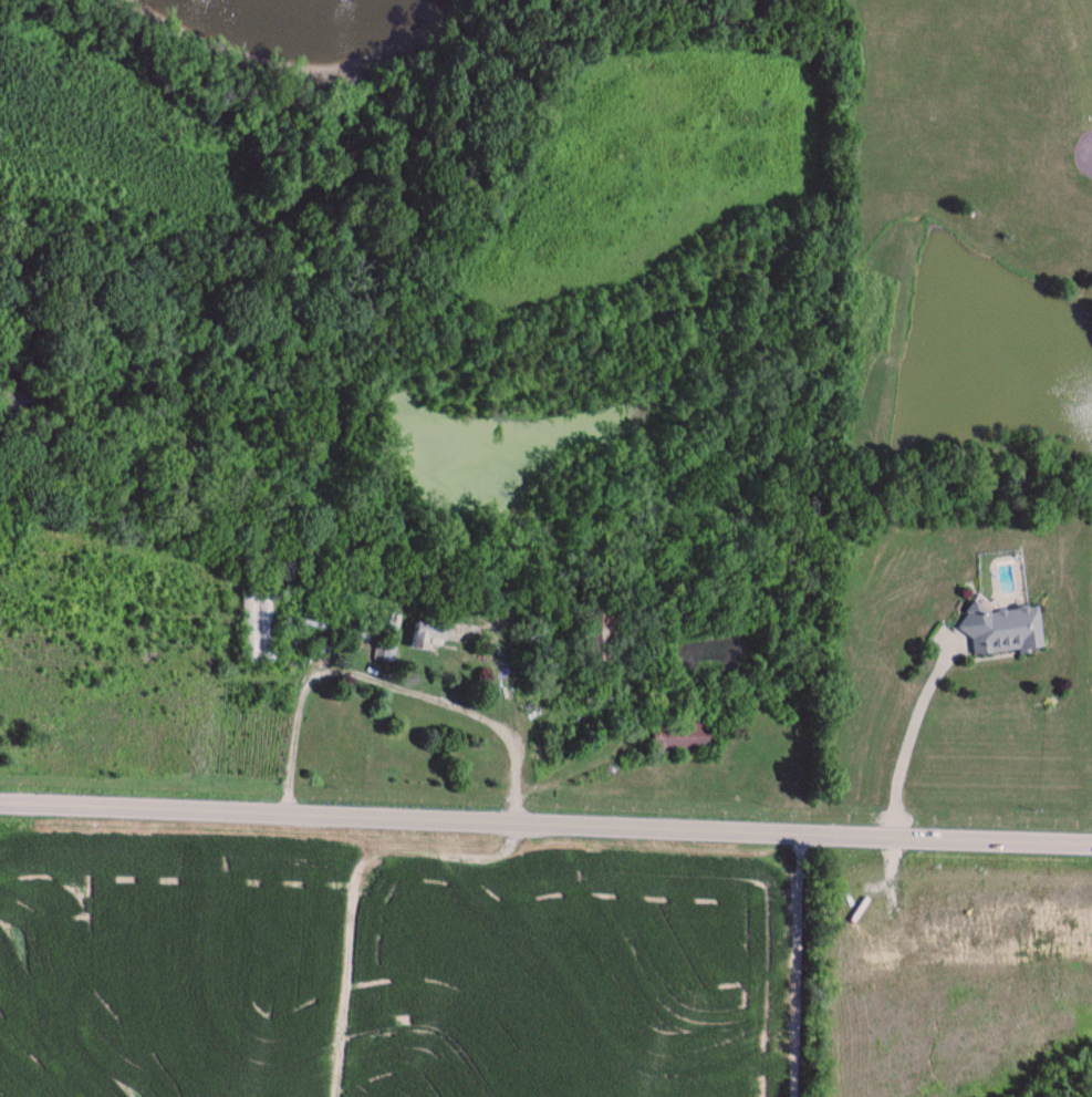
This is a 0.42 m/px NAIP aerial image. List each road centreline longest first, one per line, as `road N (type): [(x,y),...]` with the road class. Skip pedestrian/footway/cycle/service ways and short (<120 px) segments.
road 1 (secondary): [(1091,838),(0,801)]

